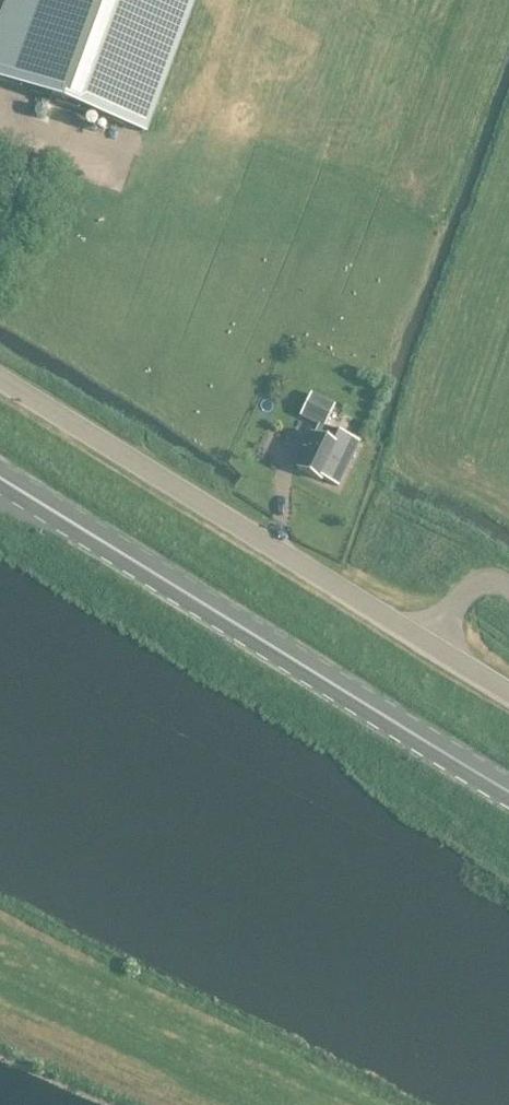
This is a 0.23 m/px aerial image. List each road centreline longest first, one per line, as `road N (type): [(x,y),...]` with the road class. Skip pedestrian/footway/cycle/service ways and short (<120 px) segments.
road 1 (tertiary): [(508,694),(0,380)]
road 2 (primary): [(508,793),(0,481)]

